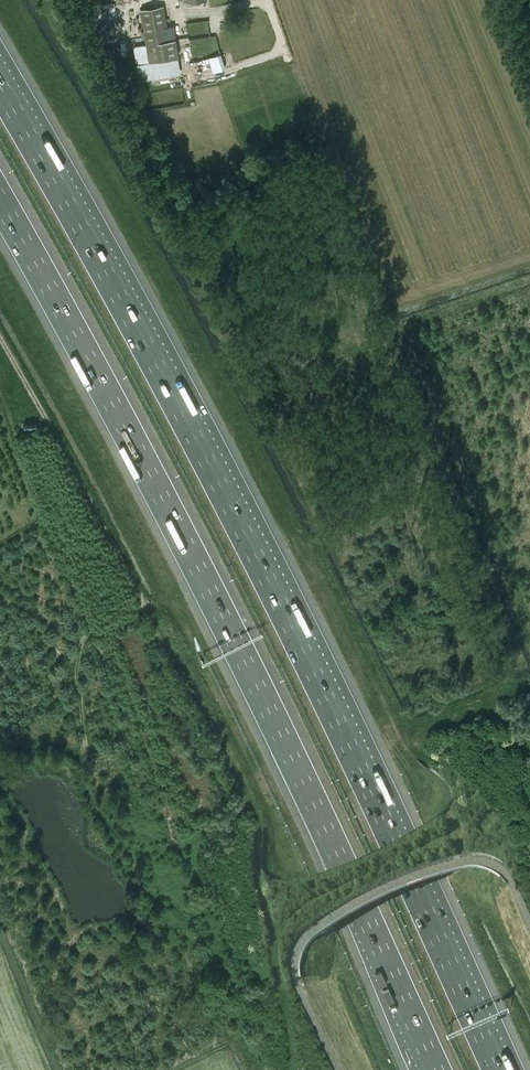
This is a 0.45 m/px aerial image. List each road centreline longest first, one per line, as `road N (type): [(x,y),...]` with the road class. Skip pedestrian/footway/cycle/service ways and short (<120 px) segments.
road 1 (motorway): [(498,1069),(325,697),(162,379),(0,90)]
road 2 (motorway): [(0,206),(276,721),(435,1069)]
road 3 (track): [(87,751),(76,669),(84,640),(128,621),(140,594),(0,338)]

